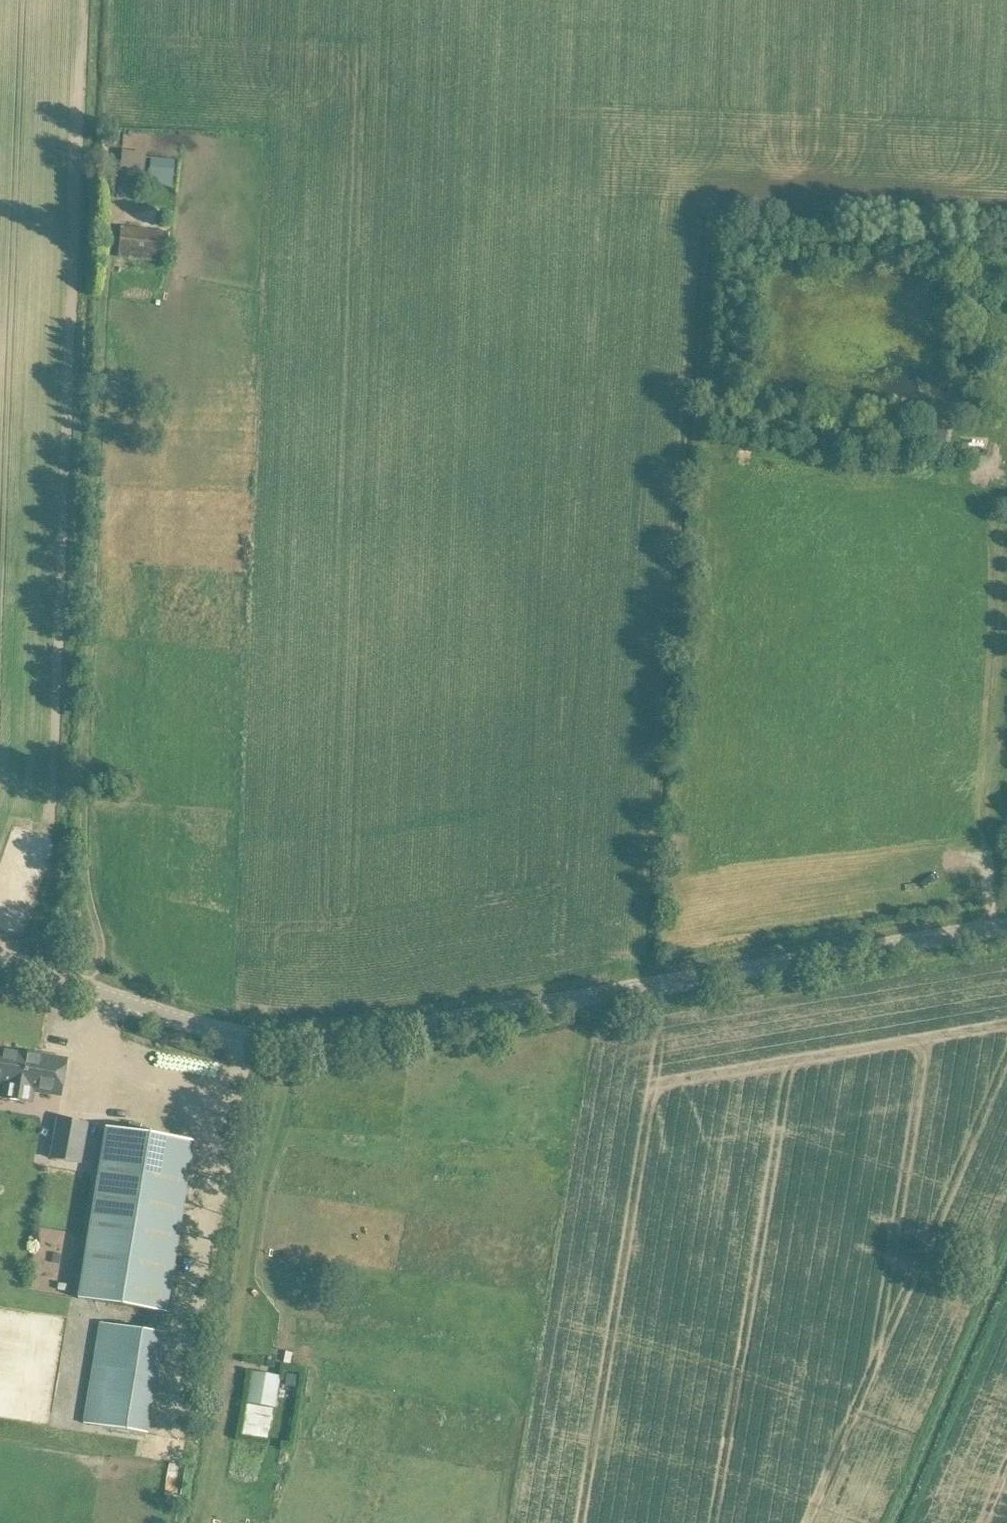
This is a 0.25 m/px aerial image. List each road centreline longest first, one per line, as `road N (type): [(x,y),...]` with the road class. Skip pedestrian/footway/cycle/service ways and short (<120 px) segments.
road 1 (unclassified): [(0,958),(155,1011),(252,1034),(368,1035),(1006,923)]

